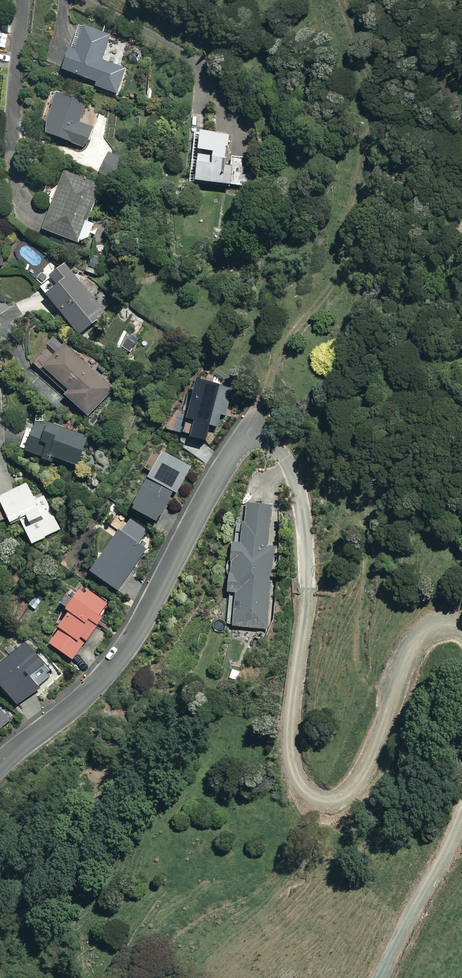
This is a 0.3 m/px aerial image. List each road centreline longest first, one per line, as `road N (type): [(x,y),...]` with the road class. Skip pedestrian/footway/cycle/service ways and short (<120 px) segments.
road 1 (track): [(251,428),(285,459),(302,513),(307,596),(290,733),(302,787),(325,801),(356,786),(413,640),(435,623),(461,627)]
road 2 (residential): [(0,763),(117,661),(267,406)]
road 3 (track): [(267,406),(285,345),(342,266),(376,119),(341,0)]
road 4 (track): [(461,811),(379,977)]

